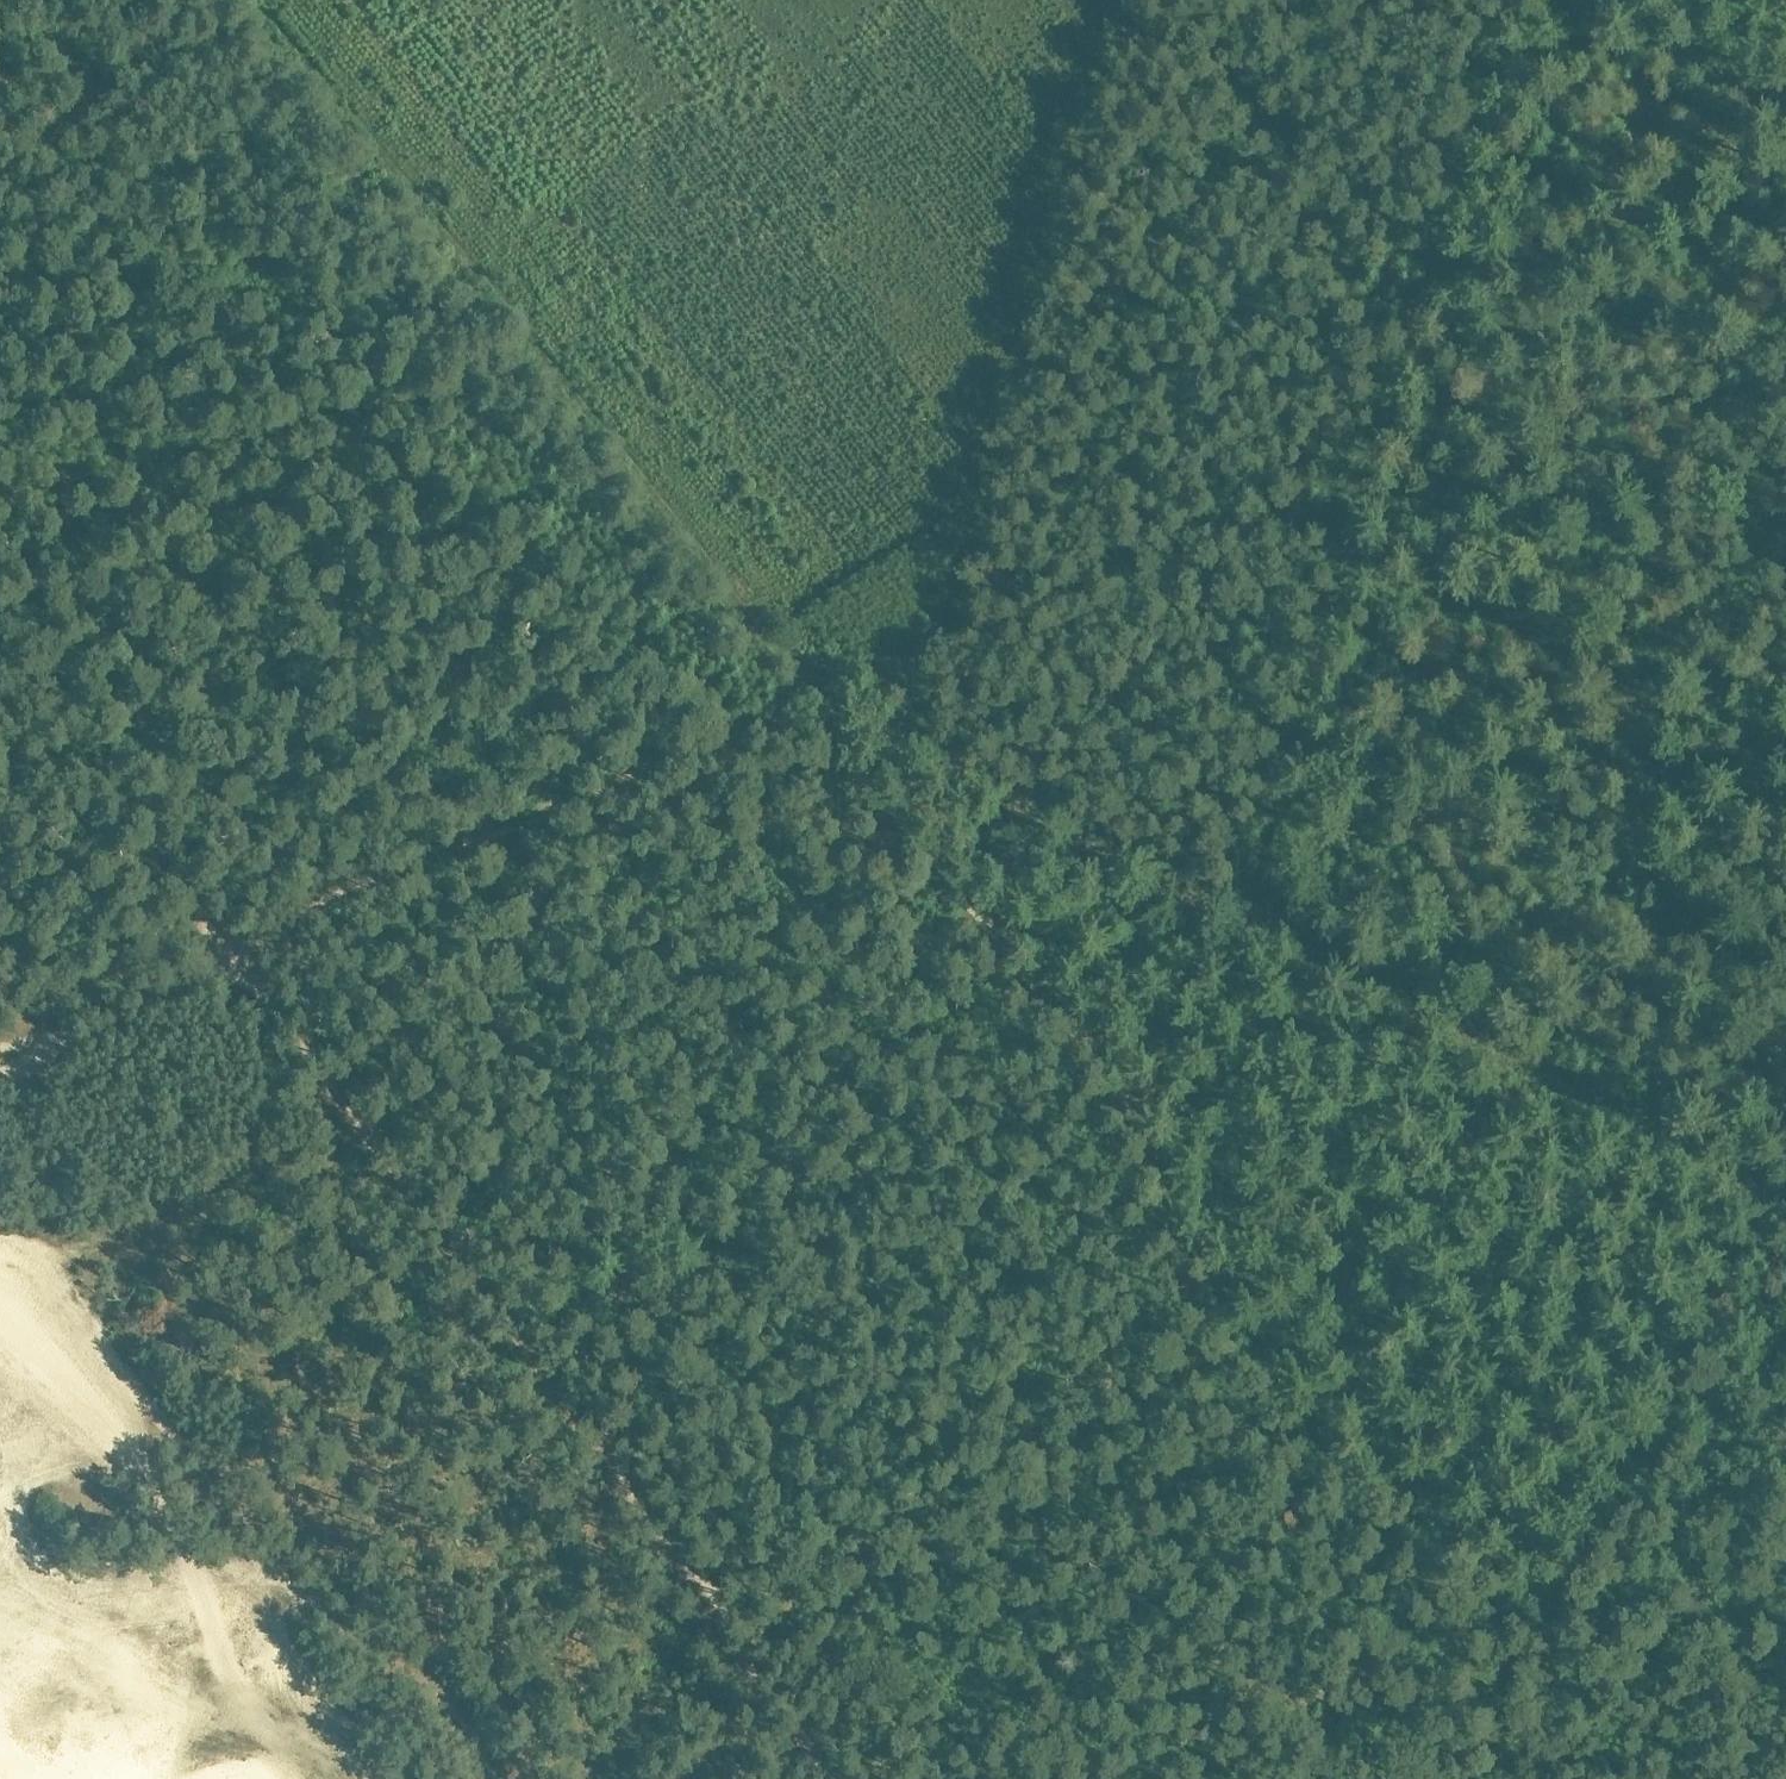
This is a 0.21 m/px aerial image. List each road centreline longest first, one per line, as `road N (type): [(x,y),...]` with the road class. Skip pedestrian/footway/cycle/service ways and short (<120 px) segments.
road 1 (track): [(1233,906),(1241,929),(1144,1183),(1492,1703),(1453,1778)]
road 2 (track): [(0,514),(533,358),(823,700)]
road 3 (track): [(1509,0),(1233,906)]
road 4 (track): [(823,700),(243,972)]
road 5 (track): [(1785,1191),(1233,906)]
road 6 (track): [(1233,906),(823,700)]
road 7 (track): [(243,972),(0,637)]

